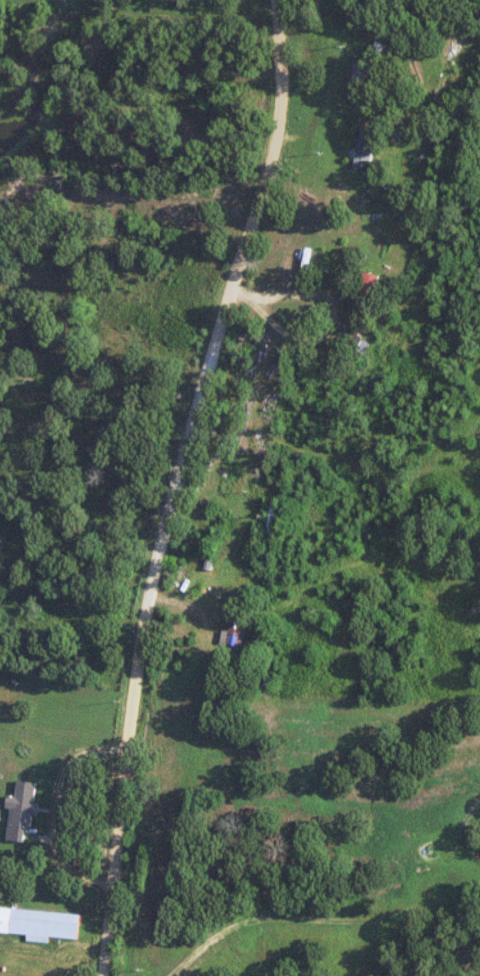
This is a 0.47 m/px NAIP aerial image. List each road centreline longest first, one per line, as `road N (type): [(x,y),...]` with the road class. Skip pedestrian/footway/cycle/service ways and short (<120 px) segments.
road 1 (residential): [(103,975),(133,686),(154,566),(281,126),(276,0)]

